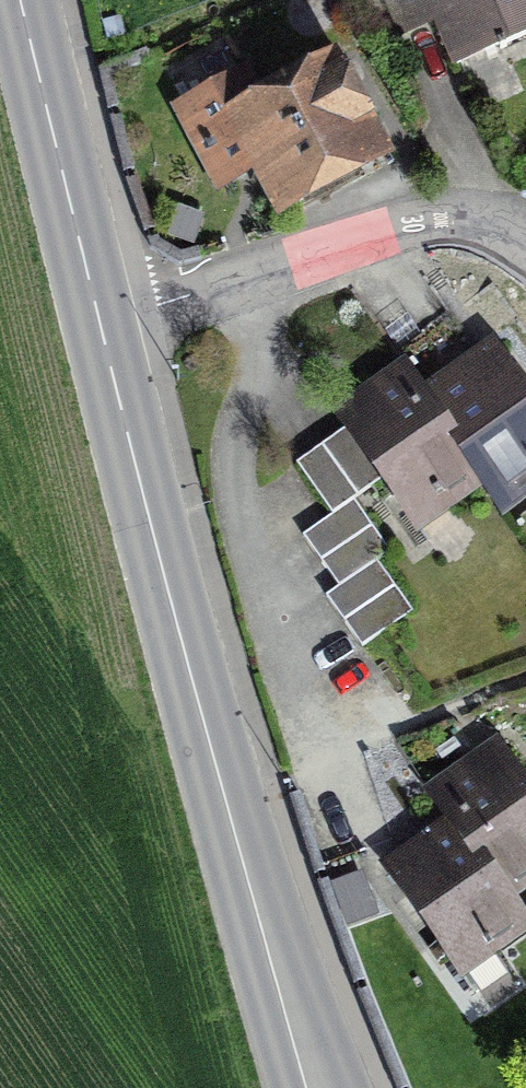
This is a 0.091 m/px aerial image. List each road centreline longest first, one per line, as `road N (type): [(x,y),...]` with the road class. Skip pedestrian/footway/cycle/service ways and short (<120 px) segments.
road 1 (secondary): [(100,319),(243,844),(320,1087)]
road 2 (residential): [(525,239),(480,220),(415,222),(100,319)]
road 3 (secondary): [(21,0),(100,319)]

